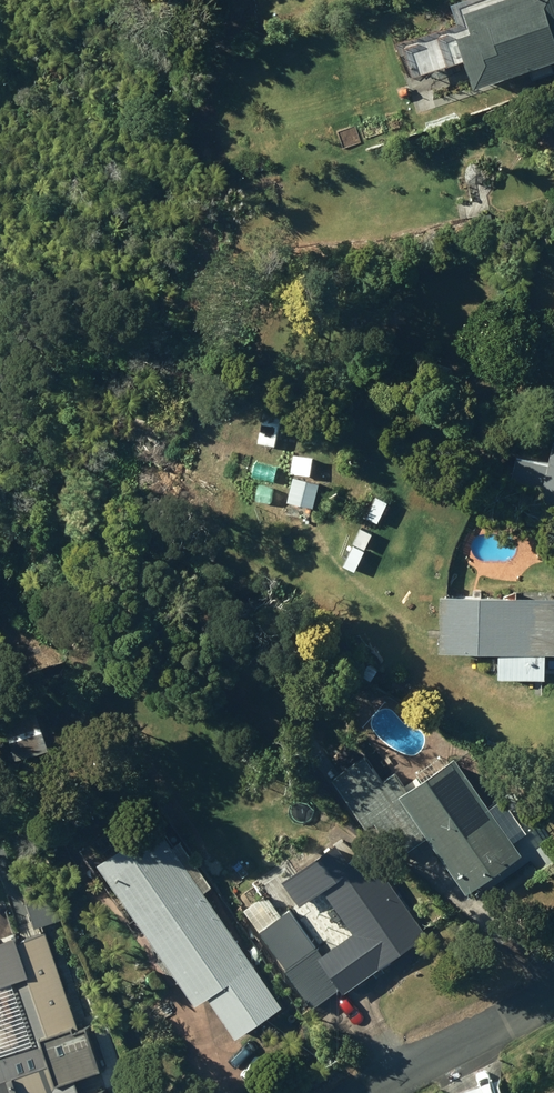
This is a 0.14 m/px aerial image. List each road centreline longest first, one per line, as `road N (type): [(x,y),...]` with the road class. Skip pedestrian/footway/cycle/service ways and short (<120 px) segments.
road 1 (residential): [(366,1092),(553,998)]

